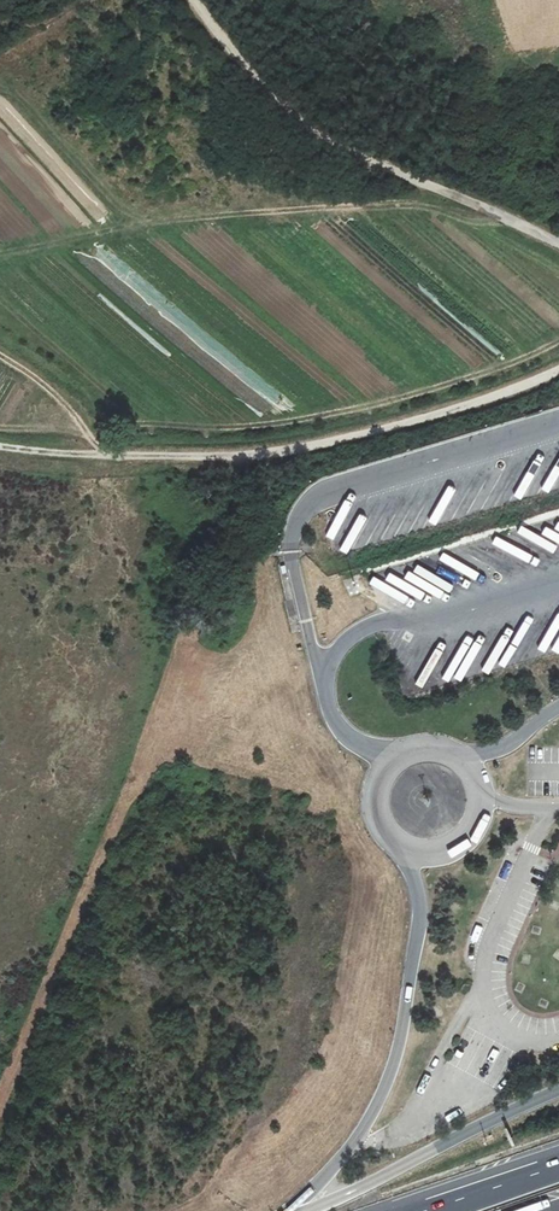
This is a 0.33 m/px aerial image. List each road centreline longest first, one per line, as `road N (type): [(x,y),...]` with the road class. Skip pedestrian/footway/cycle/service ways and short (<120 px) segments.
road 1 (track): [(558,371),(471,404),(284,452),(0,449)]
road 2 (track): [(0,90),(32,109),(122,214),(155,222),(402,203),(485,210)]
road 3 (residential): [(192,0),(265,100),(366,161),(558,246)]
road 4 (track): [(102,456),(67,404),(0,354)]
road 5 (motorway): [(558,1169),(436,1210)]

